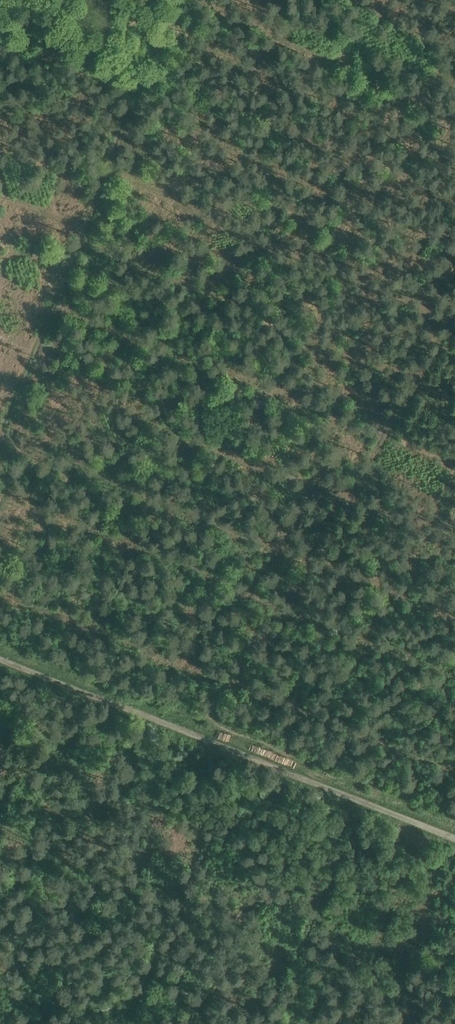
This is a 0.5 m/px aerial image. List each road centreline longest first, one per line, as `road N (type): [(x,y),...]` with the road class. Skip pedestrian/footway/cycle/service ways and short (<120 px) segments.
road 1 (track): [(454,837),(0,655)]
road 2 (track): [(0,438),(176,0)]

